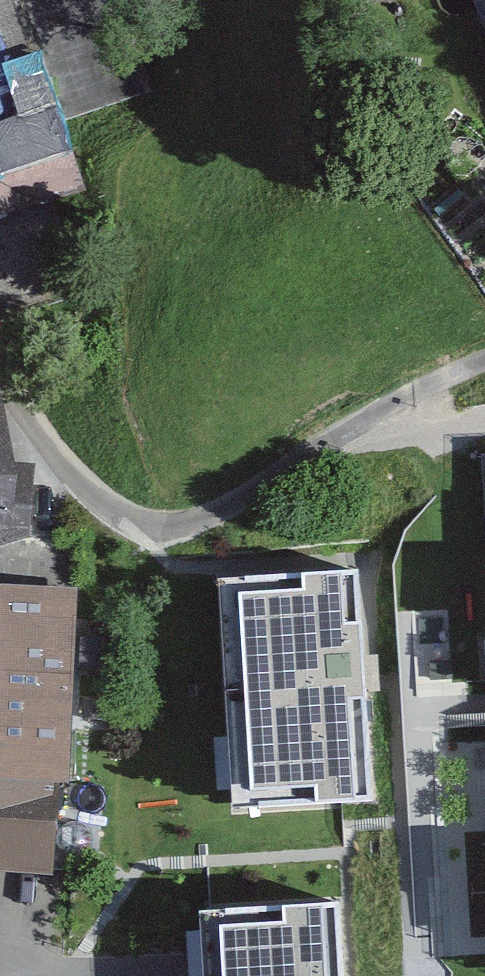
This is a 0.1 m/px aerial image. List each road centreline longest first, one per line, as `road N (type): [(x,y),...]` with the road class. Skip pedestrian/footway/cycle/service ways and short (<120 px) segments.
road 1 (unclassified): [(0,377),(72,476),(133,520),(156,523),(195,513),(484,360)]

